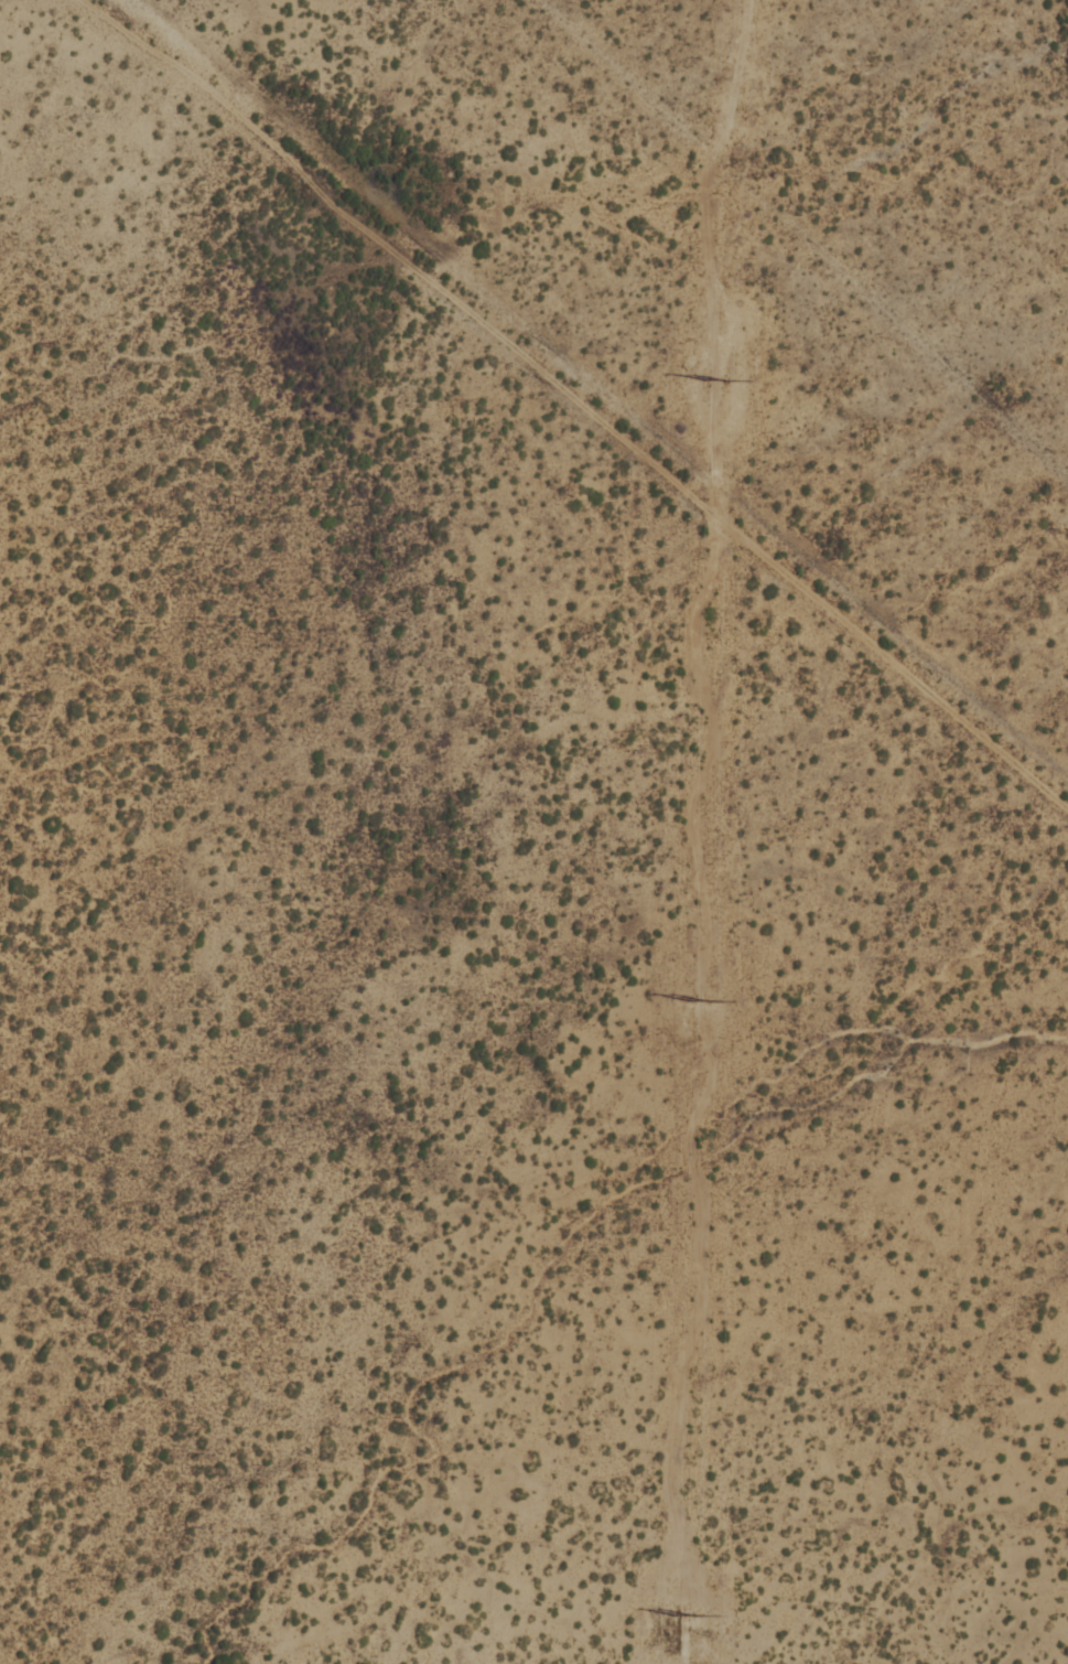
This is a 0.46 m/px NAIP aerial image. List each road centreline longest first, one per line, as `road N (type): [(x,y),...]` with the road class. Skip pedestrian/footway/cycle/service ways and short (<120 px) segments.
road 1 (residential): [(1067,350),(729,0)]

